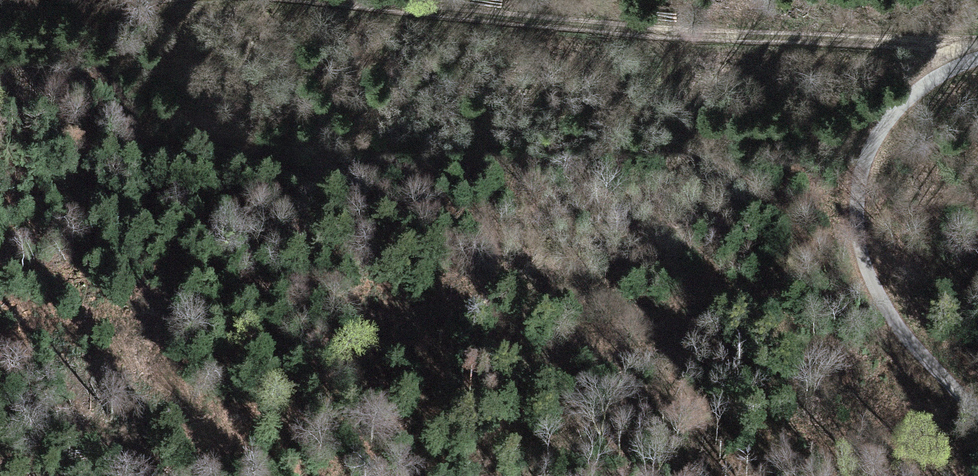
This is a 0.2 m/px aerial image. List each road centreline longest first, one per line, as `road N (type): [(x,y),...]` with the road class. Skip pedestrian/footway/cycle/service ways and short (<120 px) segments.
road 1 (track): [(966,57),(903,40),(384,0)]
road 2 (unclassified): [(977,54),(929,79),(875,135),(863,159),(857,213),(893,313),(977,406)]

